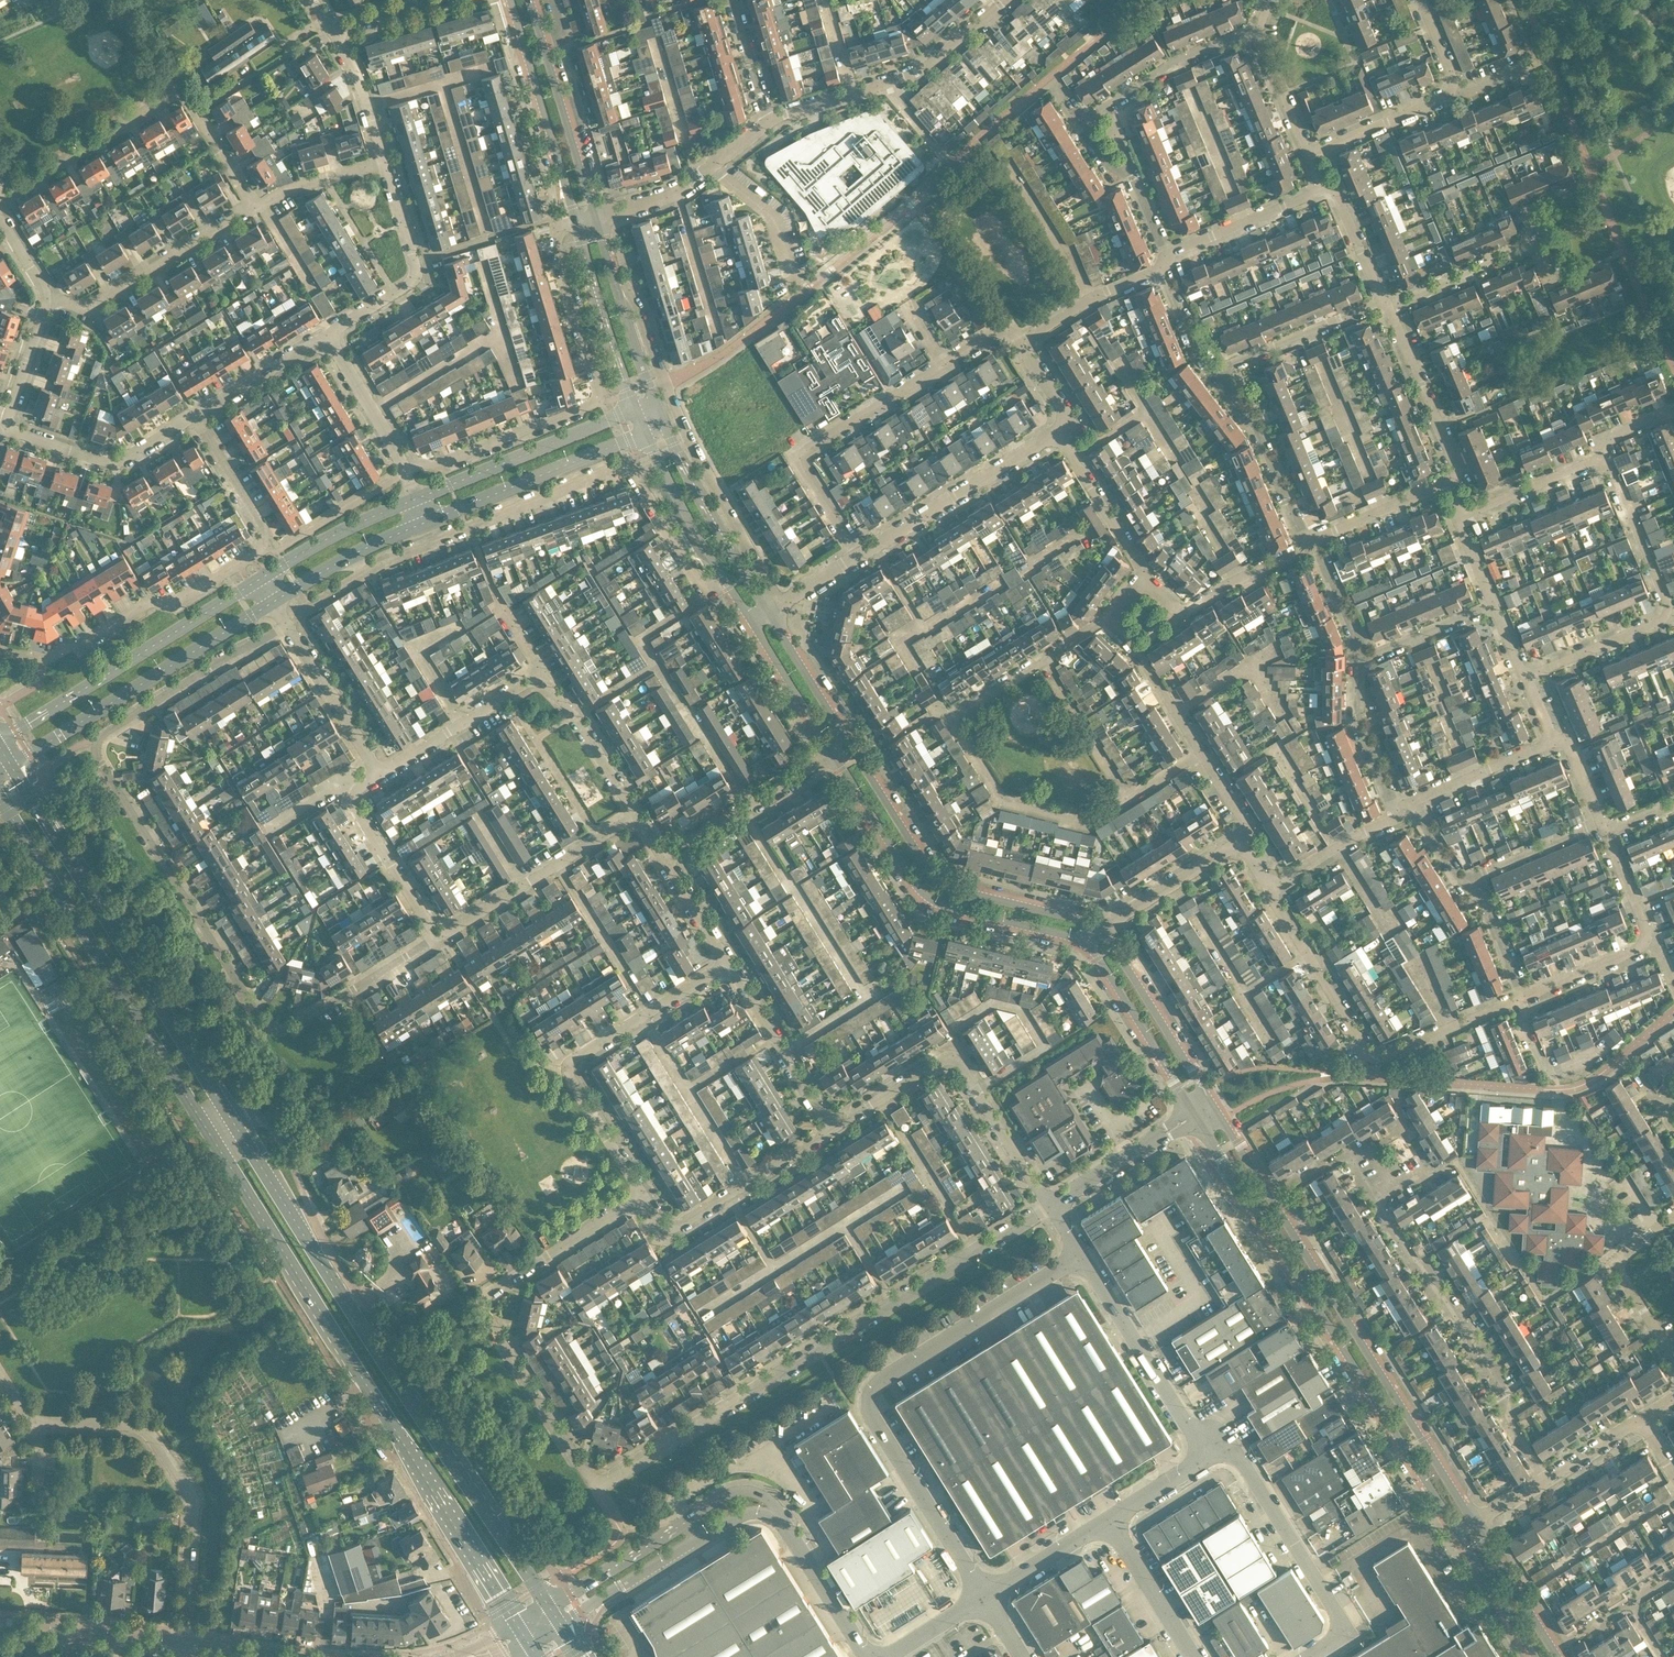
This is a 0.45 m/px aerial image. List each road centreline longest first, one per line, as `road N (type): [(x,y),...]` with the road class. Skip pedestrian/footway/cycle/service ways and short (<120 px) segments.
road 1 (primary): [(549,1606),(10,767)]
road 2 (primary): [(0,798),(517,1625)]
road 3 (residential): [(441,934),(274,1031),(100,763),(101,735),(287,627)]
road 4 (residential): [(596,1480),(1051,1204)]
road 5 (tertiary): [(1194,1117),(1459,1537)]
road 6 (tertiary): [(1475,1527),(1212,1106)]
road 7 (residential): [(337,562),(375,565),(628,467),(708,597),(728,585)]
road 8 (unclassified): [(986,1594),(873,1413),(872,1389),(1080,1254)]
road 9 (residential): [(1526,677),(1665,620),(1668,609),(1609,466),(1593,461),(1458,517)]
road 10 (residential): [(44,659),(150,599),(171,604),(269,544),(193,416)]
road 11 (residential): [(596,1480),(490,1319),(489,1294),(643,1194)]
road 12 (residential): [(768,612),(772,590),(687,433),(637,300),(616,285)]
road 13 (residential): [(860,555),(804,456),(997,333),(1021,342)]
road 14 (residential): [(1267,891),(1366,1052),(1385,1056),(1515,1003)]
road 15 (residential): [(253,203),(185,99),(174,96),(0,201)]
road 16 (residential): [(643,1194),(568,1070),(727,963)]
road 17 (residential): [(1546,1482),(1507,1419),(1504,1396),(1373,1198)]
road 18 (tertiary): [(834,755),(923,895),(944,909),(1083,944)]
road 19 (residential): [(183,1642),(195,1507),(189,1488),(148,1430),(41,1421)]
road 20 (tertiary): [(1099,931),(951,888),(934,876),(850,745)]
road 21 (residential): [(1051,1204),(951,1056),(831,1129)]
road 22 (tertiary): [(10,767),(272,603)]
road 23 (tertiary): [(257,580),(0,742)]
road 24 (unclassified): [(1310,1656),(1332,1644),(1338,1618),(1241,1460),(1207,1456)]
road 25 (residential): [(770,120),(918,72),(1005,0)]
road 26 (unclassified): [(1207,1456),(1080,1254)]
road 27 (tertiary): [(424,522),(645,433)]
road 28 (tertiary): [(635,411),(416,498)]
road 29 (residential): [(50,298),(85,307),(253,203)]
road 30 (residential): [(831,1129),(677,1226),(661,1224),(643,1194)]
road 31 (residential): [(860,555),(1055,430)]
road 32 (tertiary): [(508,0),(574,222)]
road 33 (residential): [(1129,798),(1094,819),(999,795),(950,717)]
road 34 (residential): [(441,934),(636,815)]
road 35 (residential): [(385,161),(418,272),(328,335)]
road 36 (tertiary): [(768,612),(660,415)]
road 37 (residential): [(405,472),(600,396)]
road 38 (tertiary): [(1212,1106),(1099,931)]
road 39 (tertiary): [(1083,944),(1194,1117)]
road 40 (residential): [(193,416),(122,458),(6,424)]
road 41 (residential): [(1142,570),(1190,612),(1312,546)]
road 42 (residential): [(1312,546),(1256,426),(1213,371)]
road 43 (residential): [(664,860),(834,755)]
road 44 (tertiary): [(574,222),(635,411)]
road 45 (residential): [(441,934),(356,809),(361,785),(379,773)]
road 46 (residential): [(831,1129),(727,963)]
road 47 (residential): [(1086,120),(1173,63),(1255,30)]
road 48 (residential): [(1452,480),(1457,468),(1386,306)]
road 49 (residential): [(574,222),(558,237),(557,251),(600,396)]
road 50 (residential): [(1213,371),(1384,300)]
road 51 (tertiary): [(595,217),(542,40)]
road 52 (residential): [(379,773),(537,682)]
road 53 (tertiary): [(416,498),(257,580)]
road 54 (residential): [(1673,1215),(1621,1258),(1620,1269),(1673,1354)]
road 55 (tertiary): [(645,433),(728,585)]
road 56 (residential): [(379,773),(287,627)]
road 57 (residential): [(1399,816),(1358,721),(1357,657)]
road 58 (residential): [(1168,254),(1321,186)]
road 59 (residential): [(1051,1204),(1194,1117)]
road 60 (residential): [(636,815),(575,717),(537,682)]
road 61 (residential): [(1142,570),(1055,430)]
road 62 (unclassified): [(560,1622),(701,1537)]
road 63 (unclassified): [(689,1520),(549,1606)]
road 64 (residential): [(1201,753),(1134,648),(1106,620)]
road 65 (residential): [(1406,804),(1545,745),(1550,733)]
road 66 (residential): [(1043,659),(1129,798)]
road 67 (residential): [(1099,931),(1237,844)]
road 68 (unclassified): [(1194,1656),(1109,1519)]
road 69 (residential): [(1168,254),(1130,169),(1106,155),(1086,120)]
road 70 (residential): [(1386,306),(1534,245)]
road 71 (residential): [(1309,154),(1457,93)]
road 72 (residential): [(1021,342),(1093,295),(1162,268)]
road 73 (unclassified): [(868,1656),(783,1521)]
road 74 (residential): [(328,335),(193,416)]
road 75 (residential): [(405,472),(328,335)]
road 76 (tertiary): [(751,622),(834,755)]
road 77 (tertiary): [(850,745),(768,612)]
road 78 (residential): [(1312,546),(1452,480)]
road 79 (residential): [(1267,891),(1399,816)]
road 80 (tertiary): [(1554,1653),(1475,1527)]
road 81 (residential): [(1357,657),(1493,603)]
road 82 (residential): [(710,167),(777,221),(796,278)]
road 83 (unclassified): [(986,1594),(1109,1519)]
road 84 (residential): [(1523,1000),(1655,945)]
road 85 (residential): [(1601,822),(1471,877)]
road 86 (residential): [(329,33),(359,80),(385,161)]
road 87 (residential): [(1554,1653),(1673,1578)]
road 88 (tertiary): [(1459,1537),(1533,1656)]
road 89 (residential): [(253,203),(385,161)]
road 90 (tertiary): [(660,415),(616,285)]
road 91 (residential): [(1255,30),(1309,154)]
road 92 (residential): [(1523,1000),(1471,877)]
road 93 (residential): [(6,424),(50,298)]
road 94 (residential): [(1384,300),(1343,204),(1321,186)]
road 95 (residential): [(595,217),(679,192),(710,167)]
road 96 (residential): [(770,120),(732,0)]
road 97 (residential): [(1655,945),(1606,832)]
road 98 (residential): [(727,963),(664,860)]
road 99 (residential): [(1357,657),(1312,546)]

